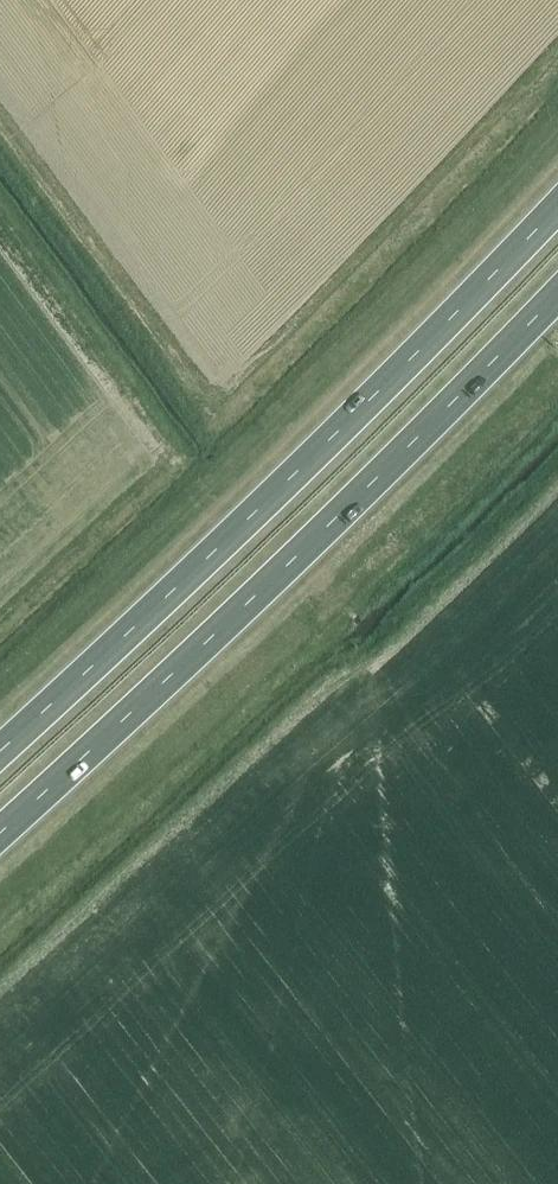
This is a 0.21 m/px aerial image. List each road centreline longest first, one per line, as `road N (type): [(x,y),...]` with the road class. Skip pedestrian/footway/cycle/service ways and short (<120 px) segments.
road 1 (trunk): [(557,208),(306,463),(0,750)]
road 2 (trunk): [(0,832),(393,463),(557,295)]

